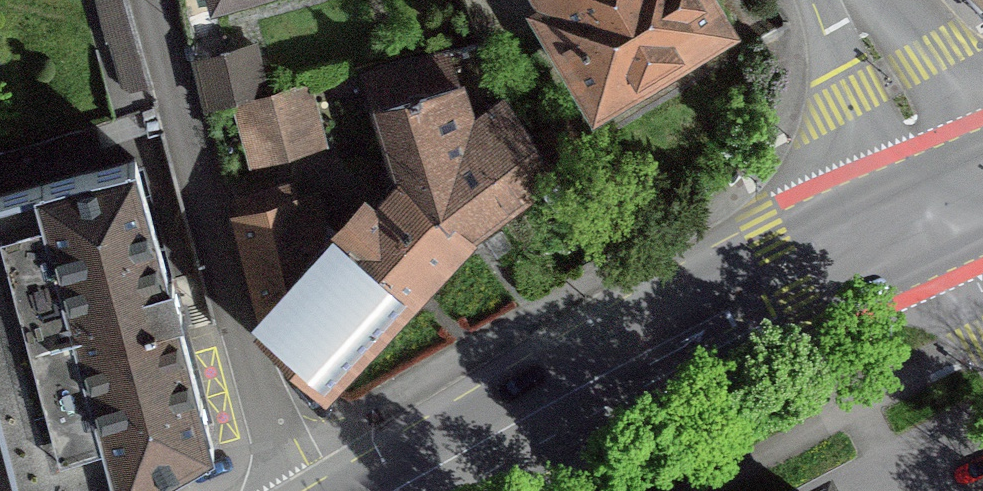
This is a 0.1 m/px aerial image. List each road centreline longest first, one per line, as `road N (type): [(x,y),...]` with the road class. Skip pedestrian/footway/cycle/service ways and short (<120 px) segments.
road 1 (primary): [(418,490),(610,374),(952,205)]
road 2 (residential): [(153,0),(264,426),(294,490)]
road 3 (residential): [(952,205),(837,0)]

